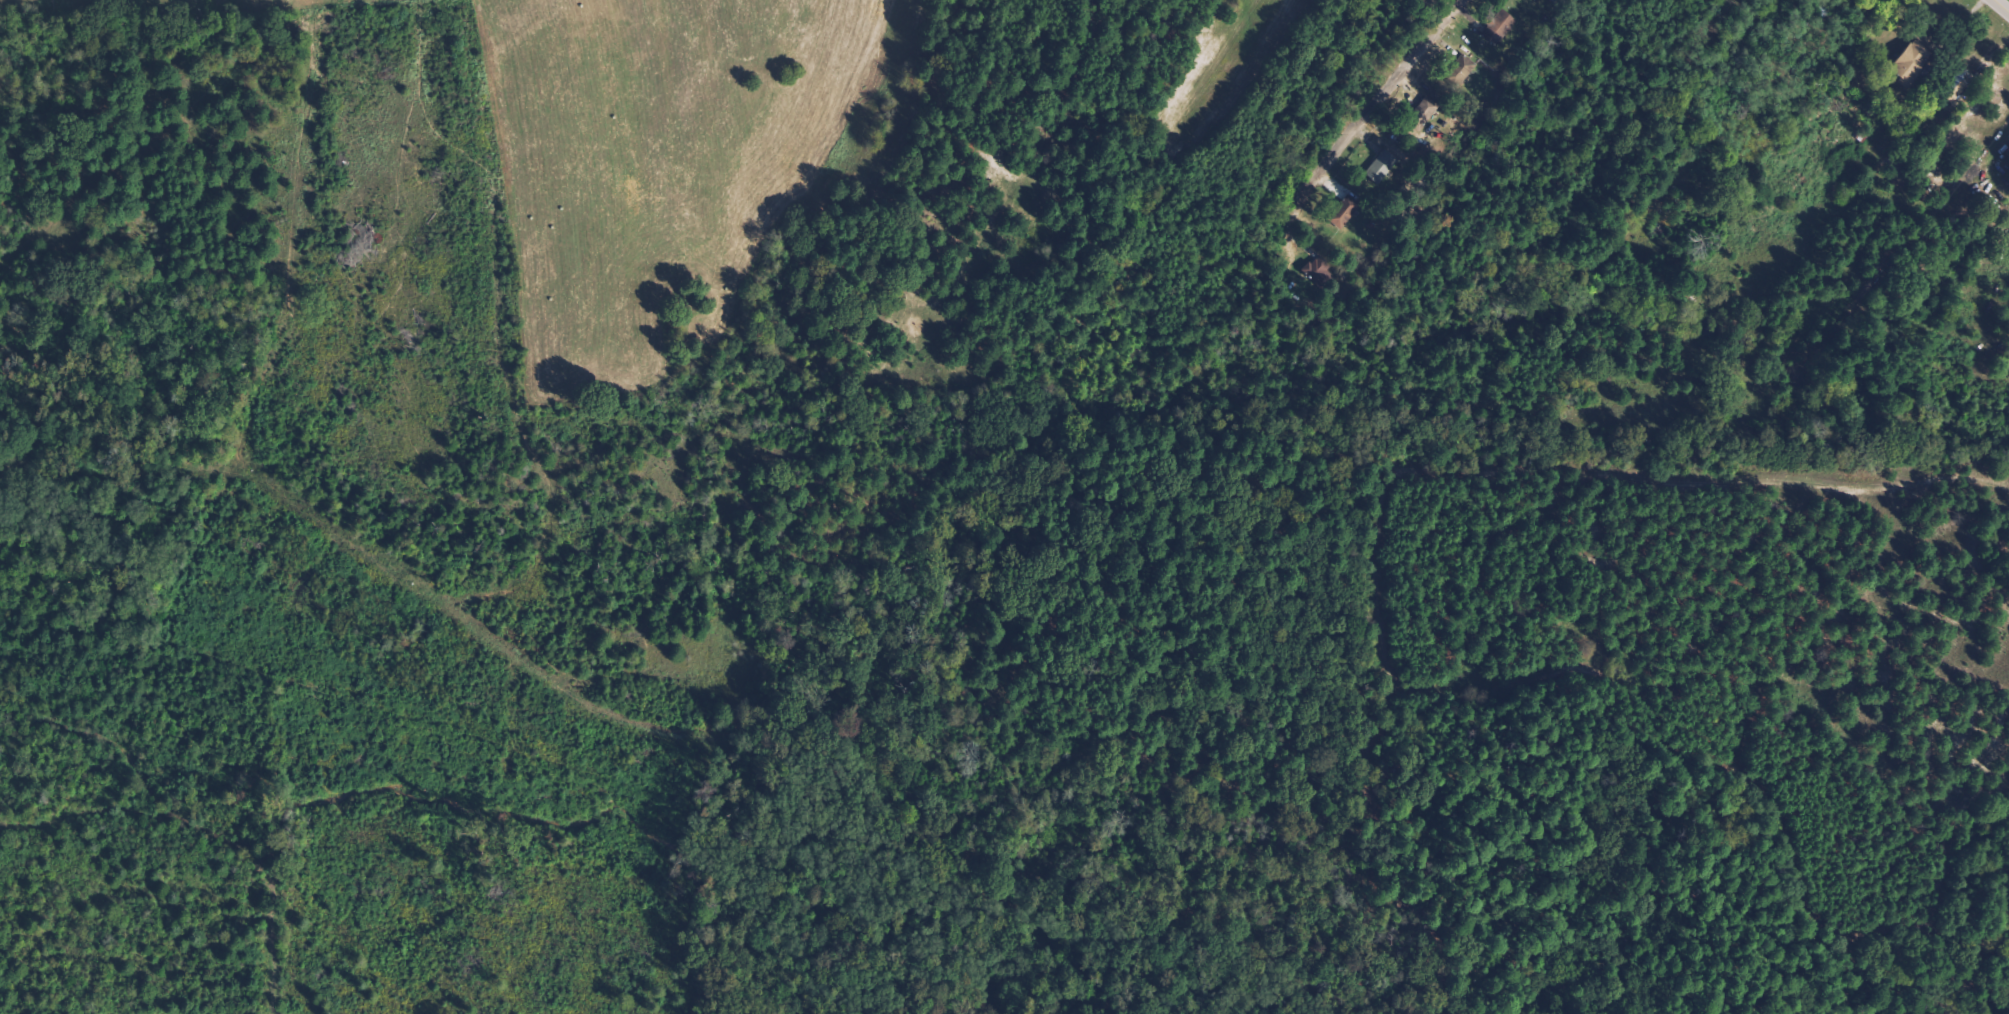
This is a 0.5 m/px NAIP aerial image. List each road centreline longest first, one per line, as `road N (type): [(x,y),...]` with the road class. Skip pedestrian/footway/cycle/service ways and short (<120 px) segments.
road 1 (residential): [(1333,174),(1468,0)]

